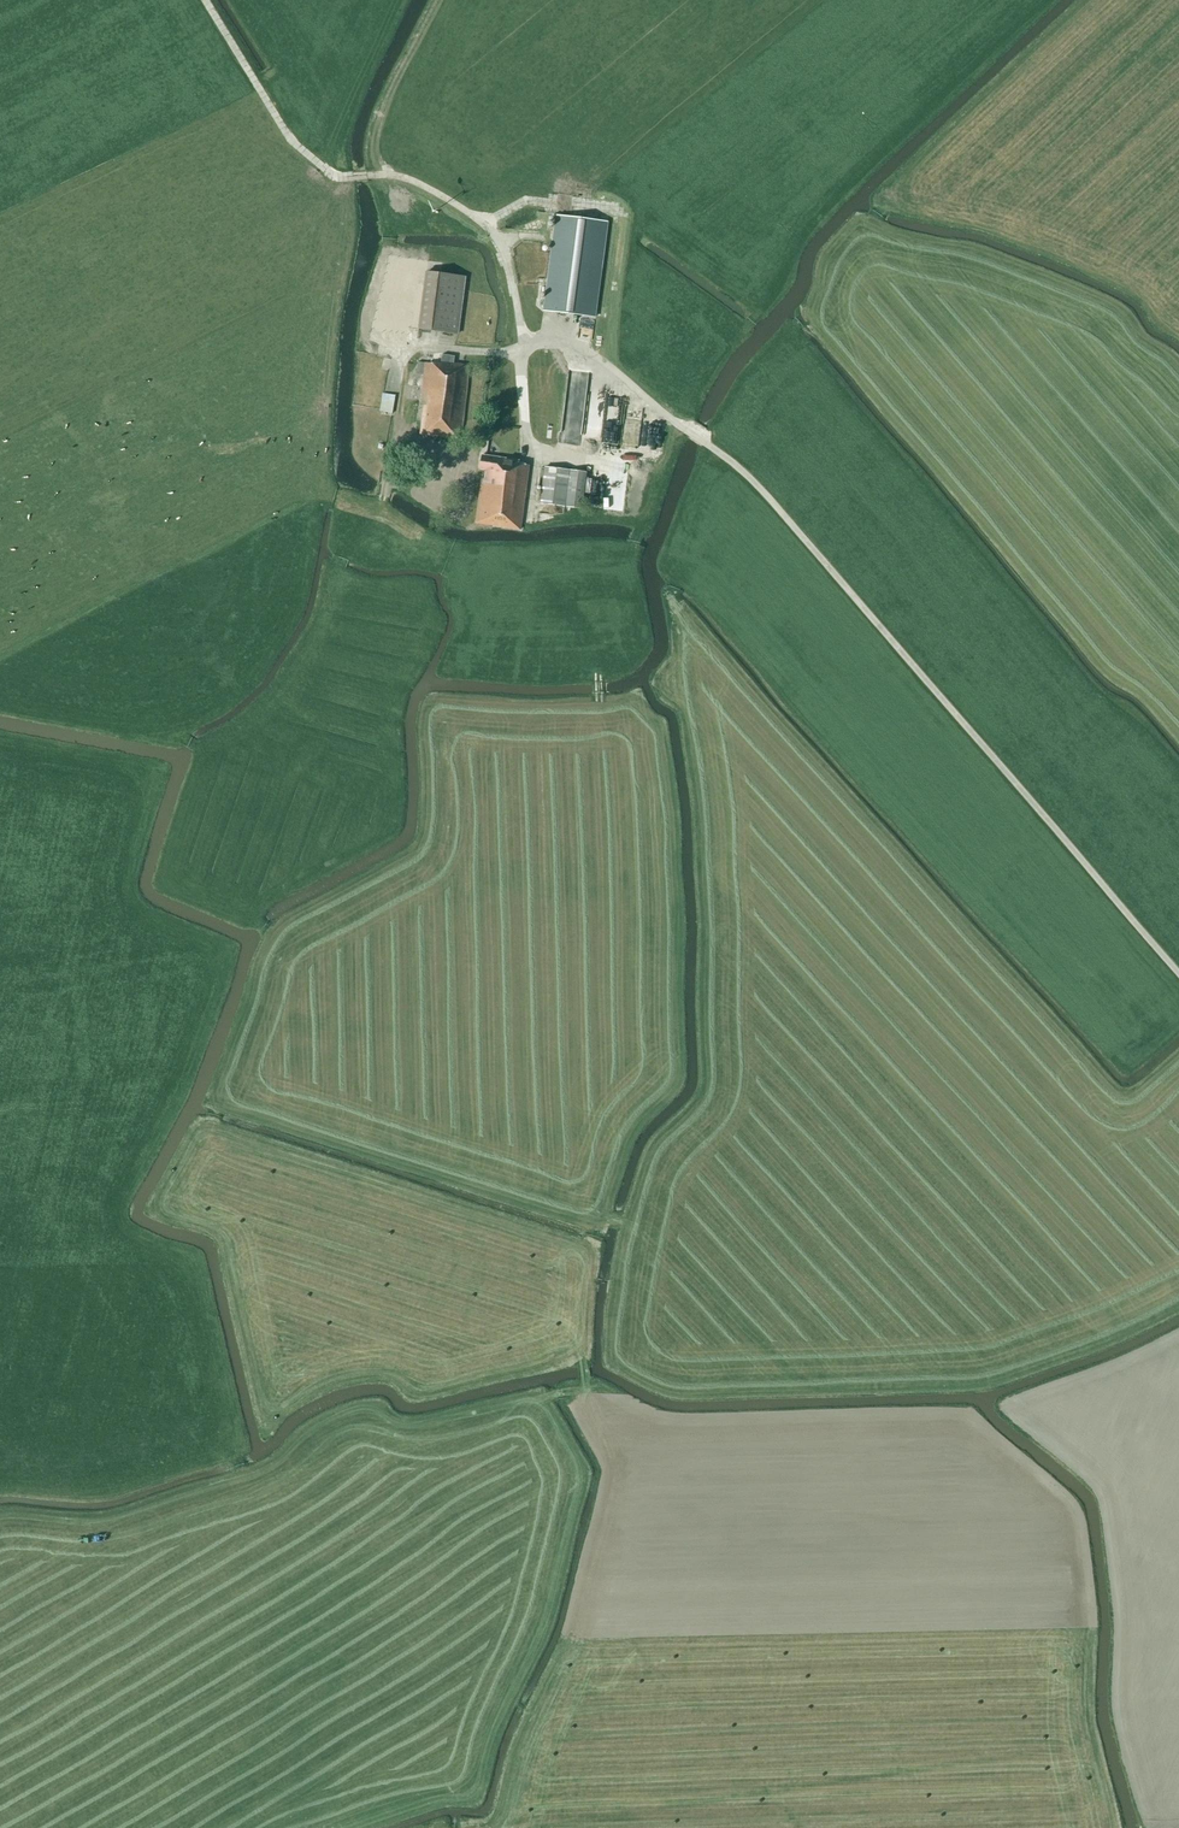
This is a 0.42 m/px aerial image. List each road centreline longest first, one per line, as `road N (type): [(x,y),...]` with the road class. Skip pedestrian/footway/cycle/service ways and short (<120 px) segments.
road 1 (track): [(485,221),(412,180),(333,175),(291,140),(205,0)]

